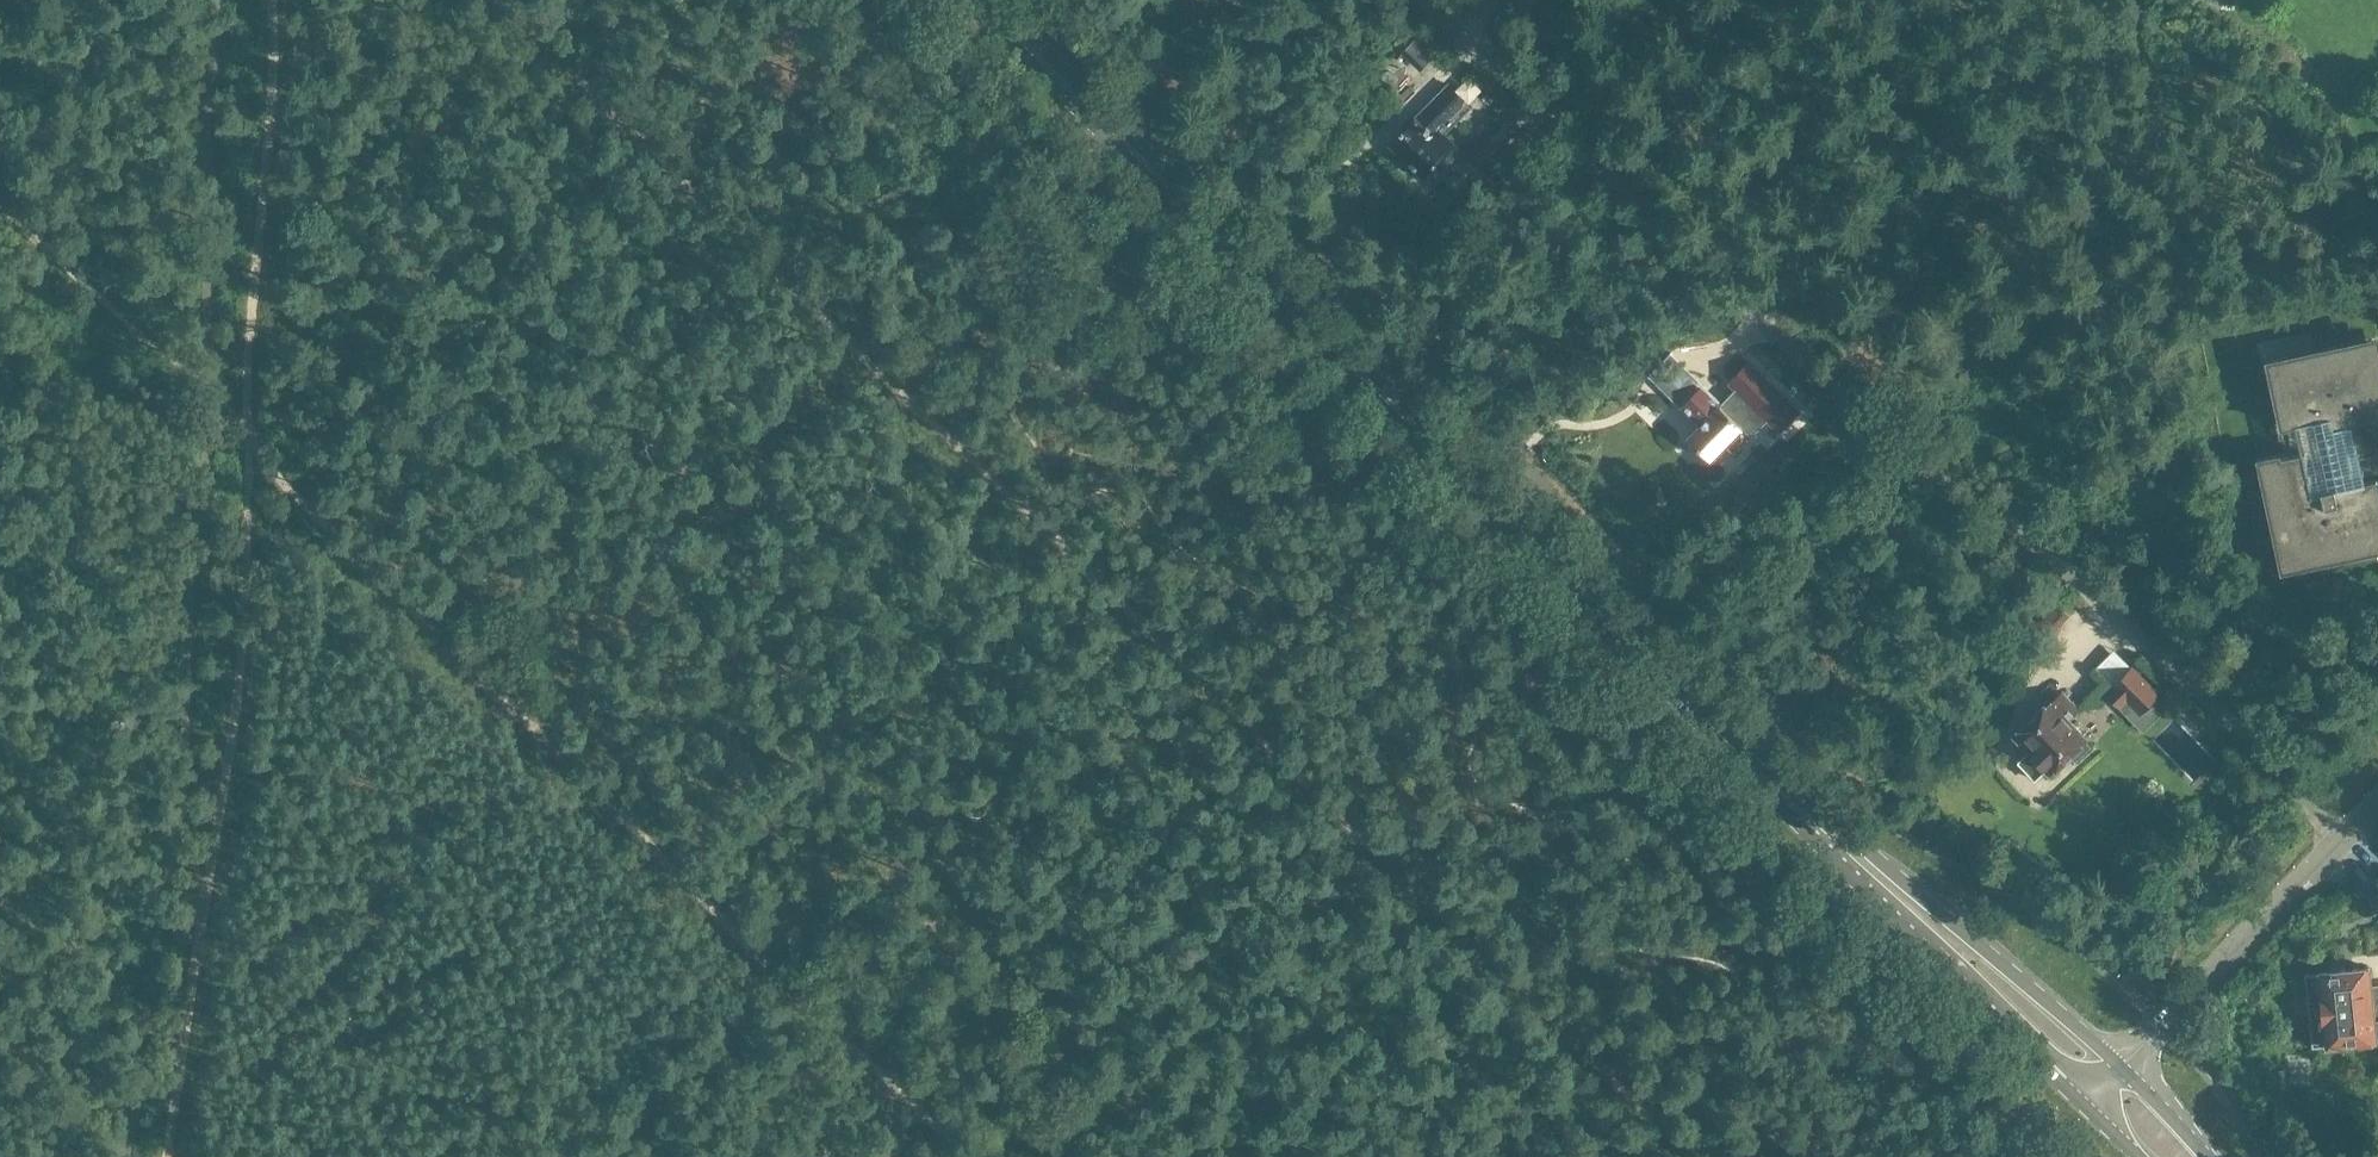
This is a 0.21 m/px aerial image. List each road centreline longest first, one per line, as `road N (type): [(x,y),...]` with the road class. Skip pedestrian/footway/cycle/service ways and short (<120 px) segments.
road 1 (track): [(1704,1156),(508,0)]
road 2 (primary): [(2096,1095),(978,0)]
road 3 (residential): [(2343,838),(1966,490),(1857,416),(1432,0)]
road 4 (track): [(267,0),(239,376),(236,690),(167,1156)]
road 5 (unclassified): [(2096,1095),(2343,838)]

